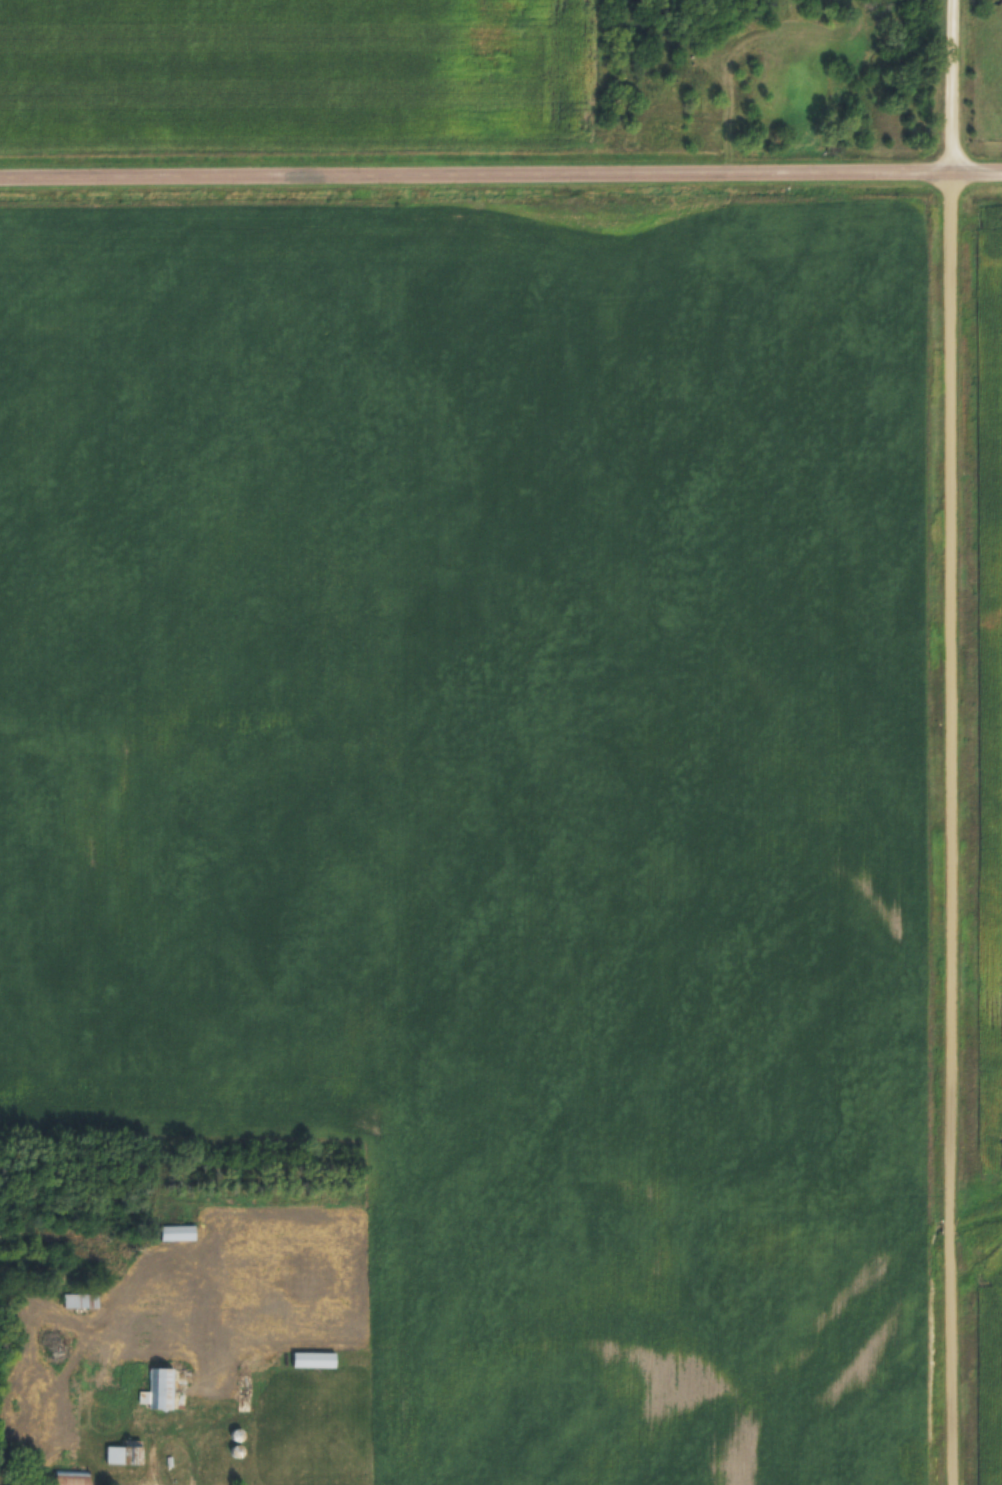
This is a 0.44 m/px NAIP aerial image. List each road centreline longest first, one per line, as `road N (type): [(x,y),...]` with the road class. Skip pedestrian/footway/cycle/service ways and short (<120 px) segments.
road 1 (residential): [(952,1484),(954,0)]
road 2 (secondary): [(1001,172),(0,179)]

